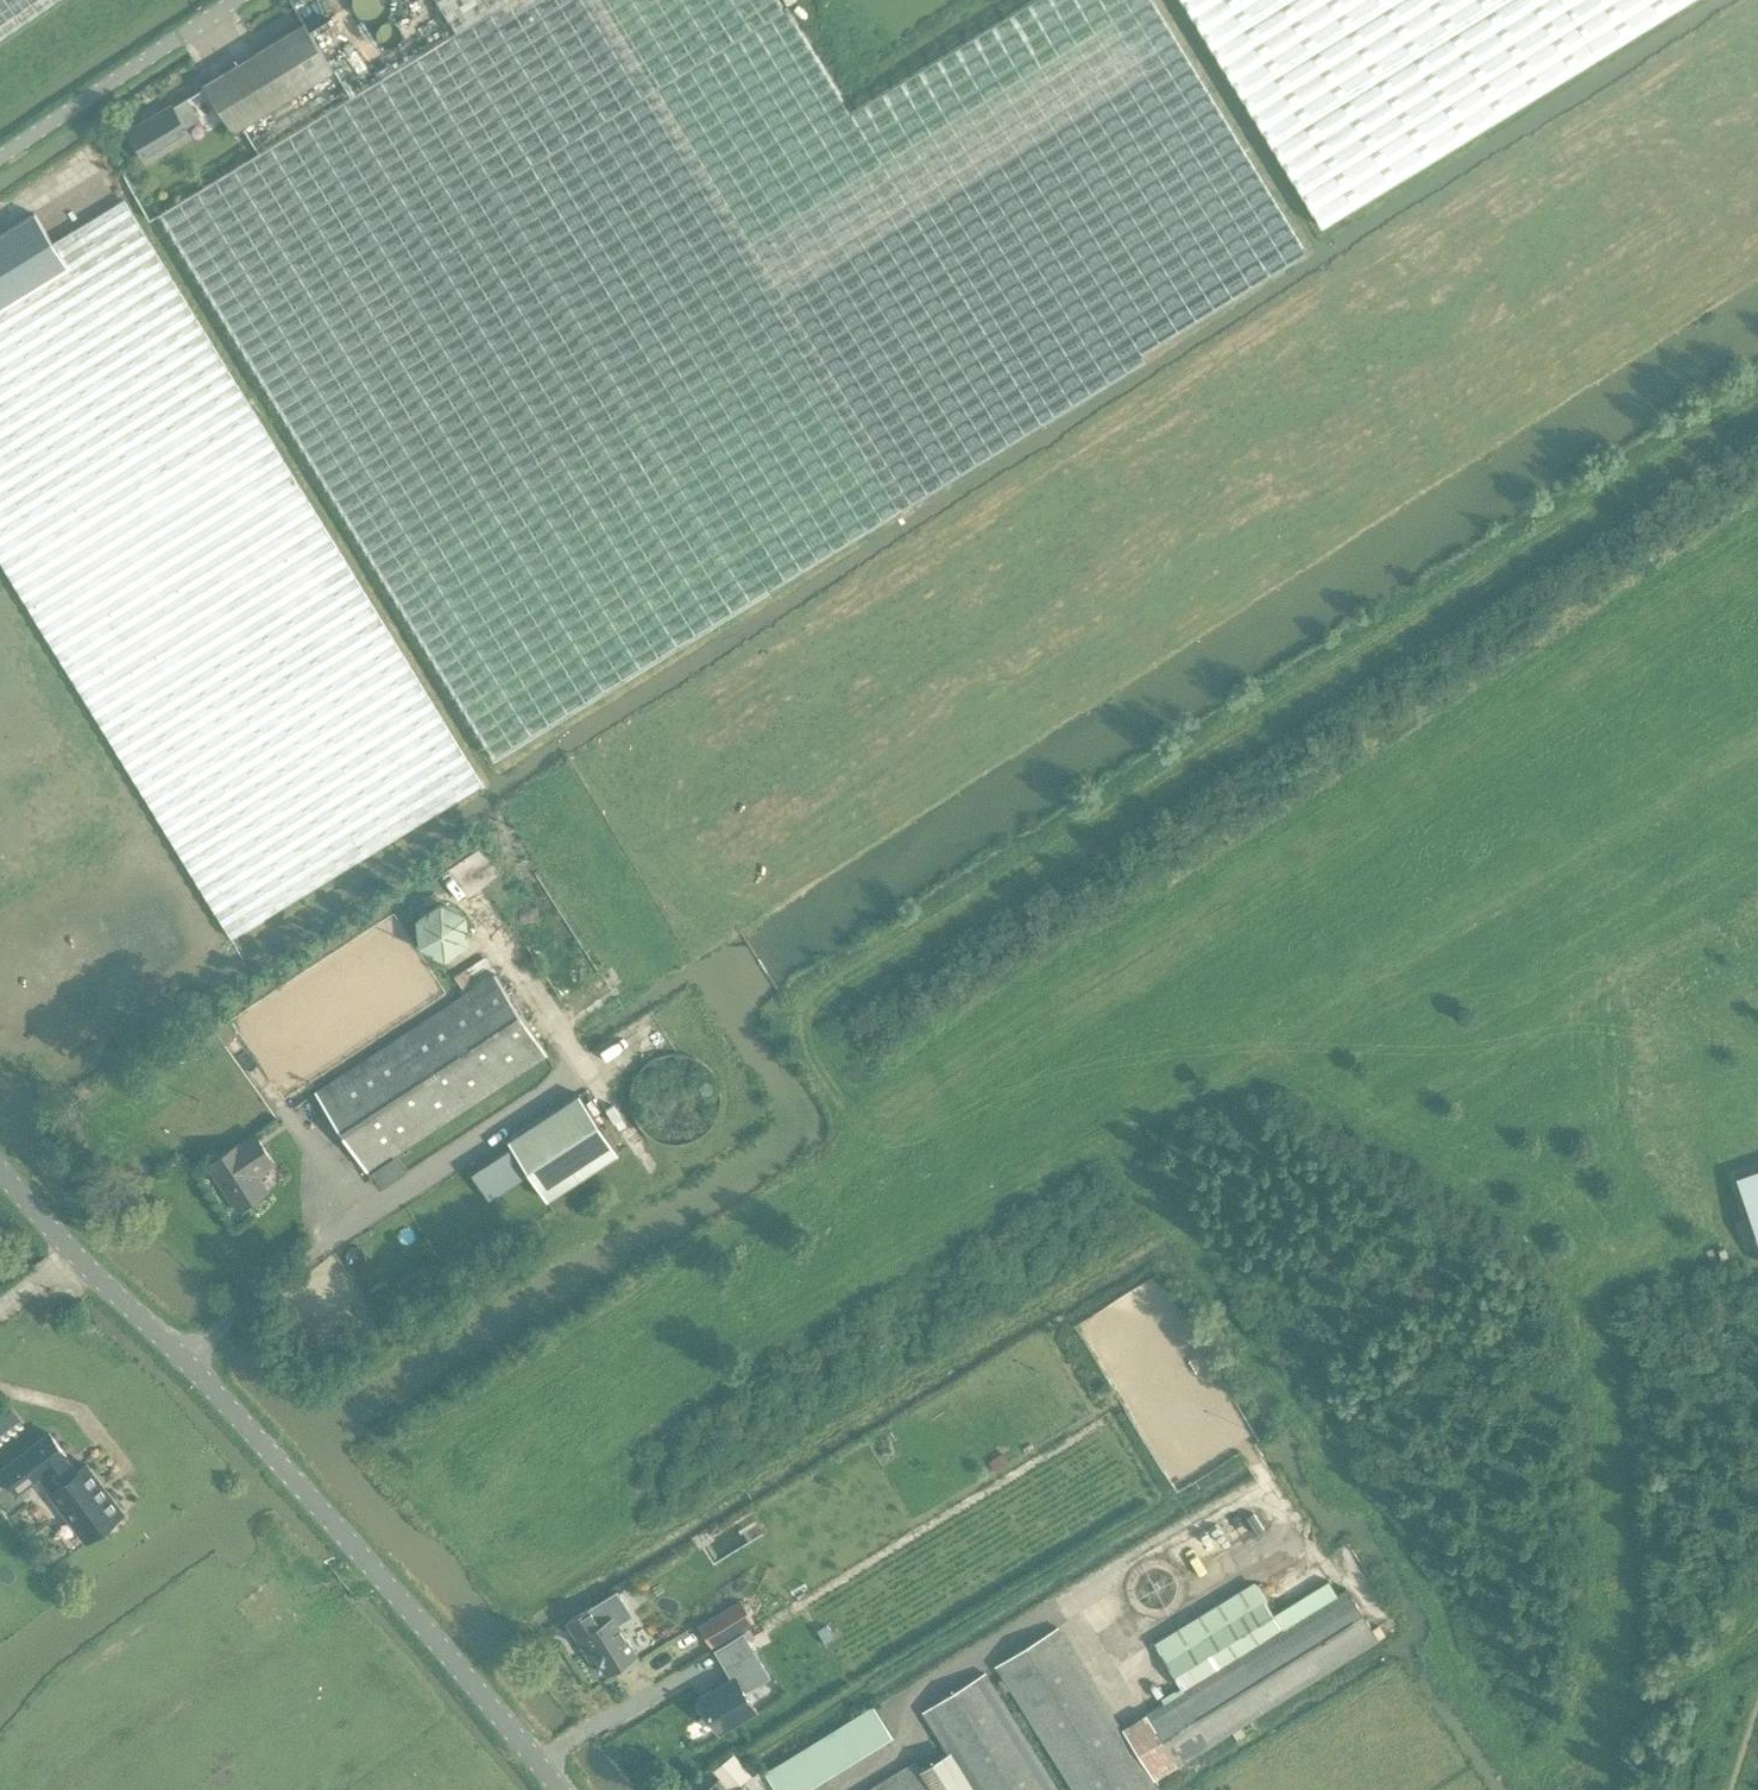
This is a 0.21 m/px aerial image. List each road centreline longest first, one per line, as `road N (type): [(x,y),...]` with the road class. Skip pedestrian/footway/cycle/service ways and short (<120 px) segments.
road 1 (unclassified): [(559,1789),(266,1452),(0,1173)]
road 2 (unclassified): [(0,162),(240,0)]

